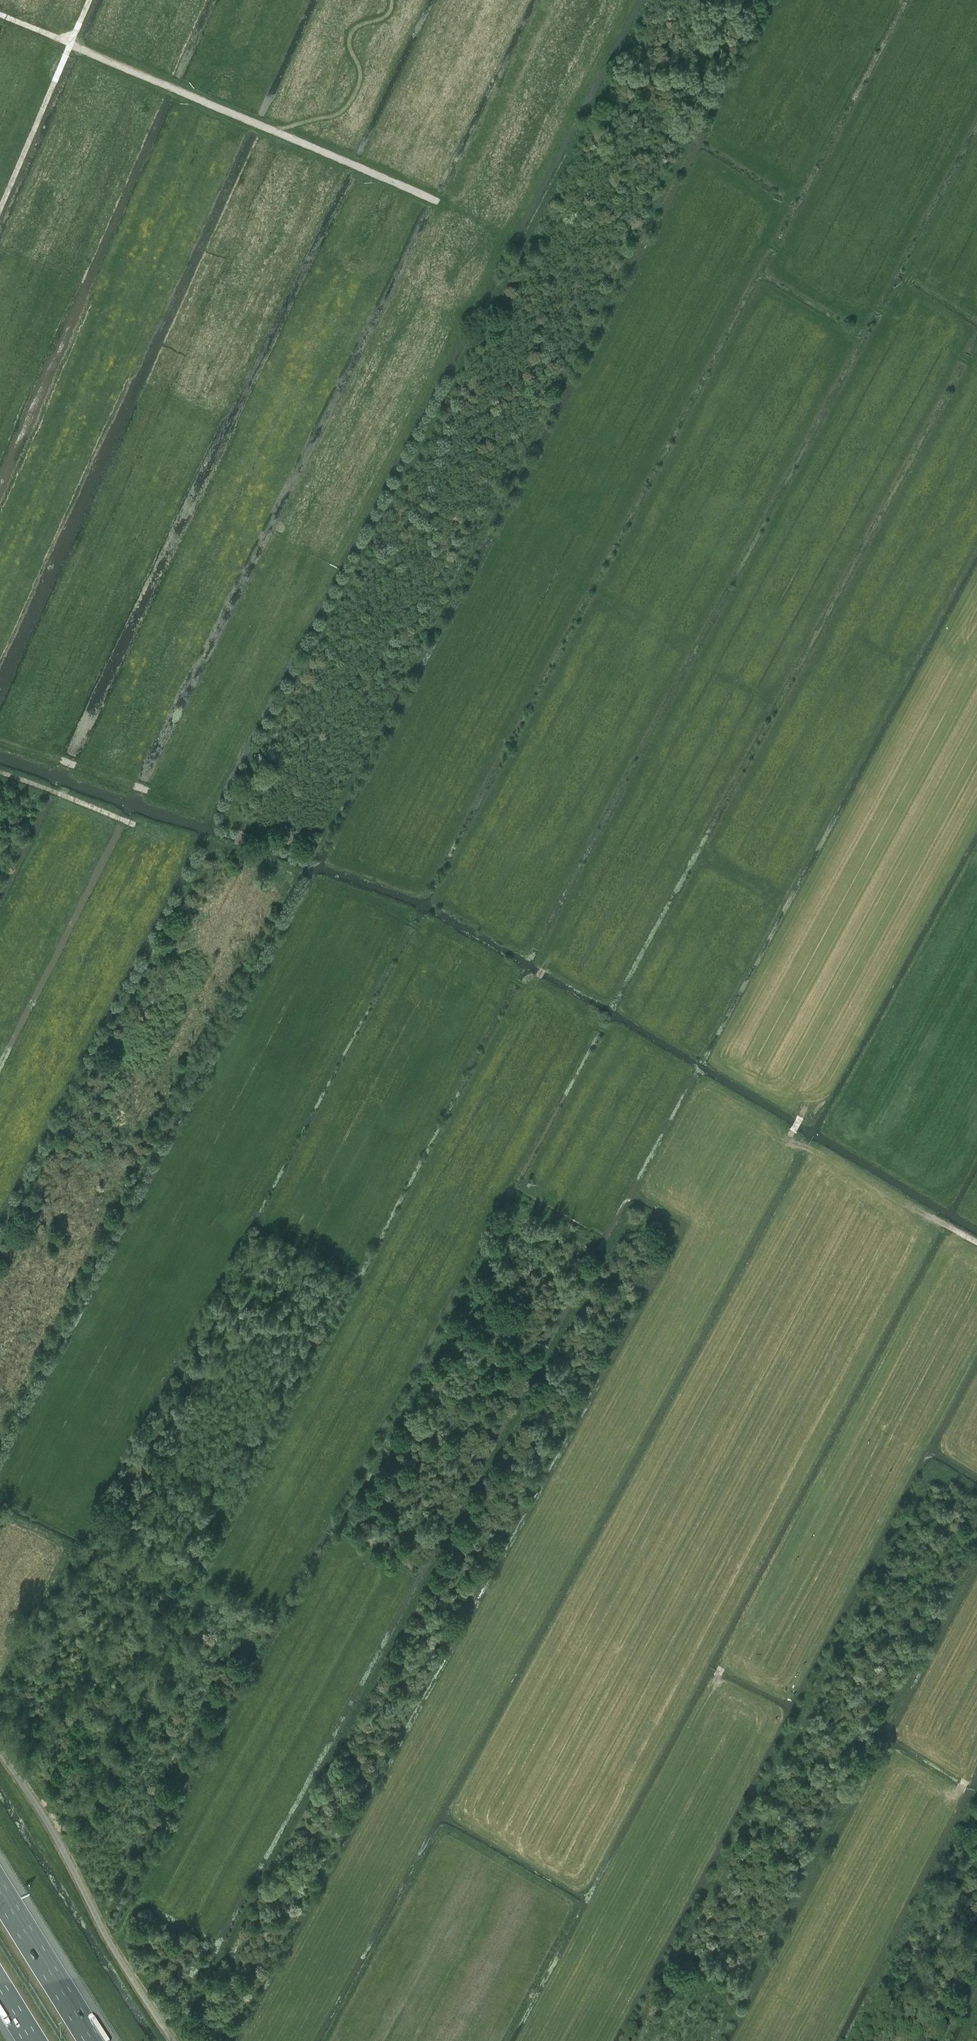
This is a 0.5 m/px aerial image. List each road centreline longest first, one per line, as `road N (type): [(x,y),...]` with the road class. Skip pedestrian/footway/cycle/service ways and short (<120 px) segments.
road 1 (track): [(90,0),(0,211)]
road 2 (motorway): [(93,2040),(0,1892)]
road 3 (track): [(0,779),(120,823)]

